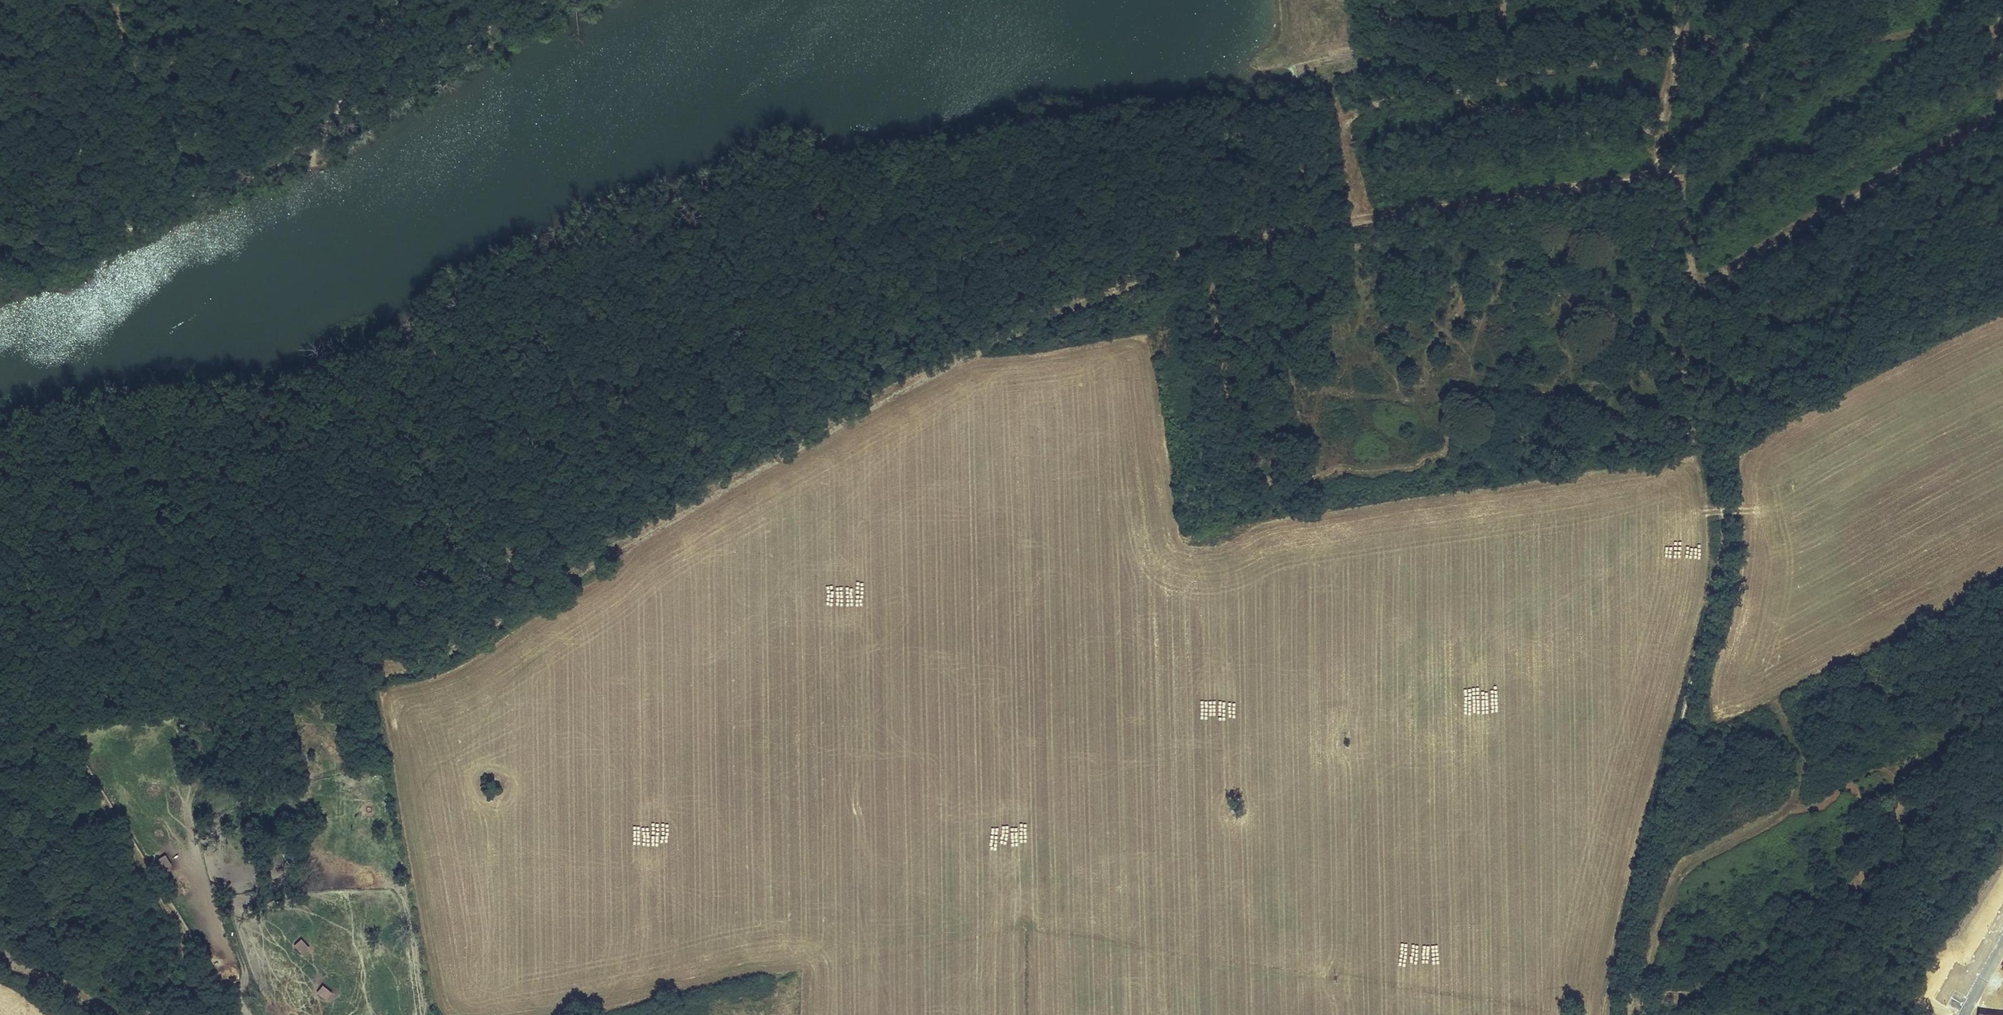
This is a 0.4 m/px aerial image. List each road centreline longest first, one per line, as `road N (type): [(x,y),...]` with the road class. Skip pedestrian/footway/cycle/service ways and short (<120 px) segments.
road 1 (track): [(0,707),(401,665),(433,655),(763,457),(1219,245),(1278,229),(1663,173),(1685,181),(1689,266),(1709,277),(2002,111)]
road 2 (track): [(1782,814),(1803,784),(1805,761),(1774,706),(1731,717),(1715,701),(1740,593),(1743,511)]
road 3 (track): [(1632,1014),(1670,894),(1688,866),(1888,768)]

